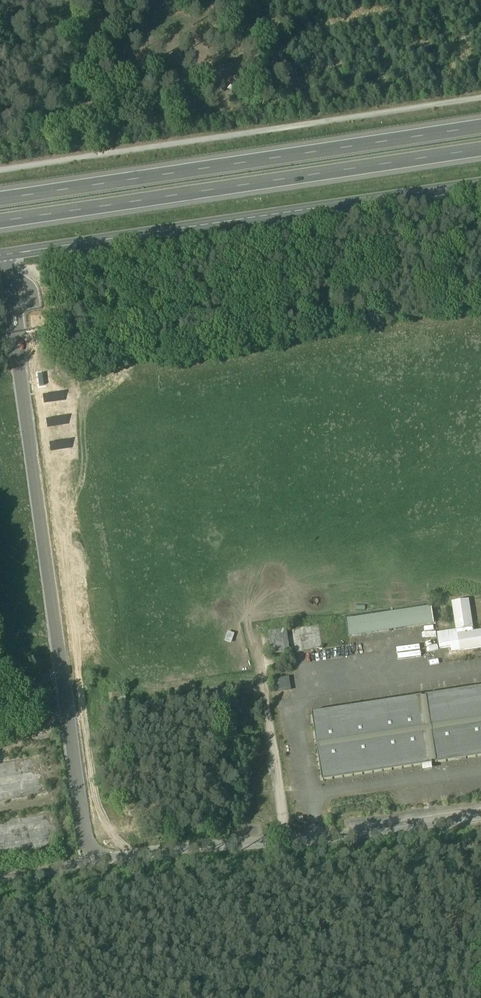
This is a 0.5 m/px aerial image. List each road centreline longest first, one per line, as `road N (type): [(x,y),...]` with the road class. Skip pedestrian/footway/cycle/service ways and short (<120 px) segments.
road 1 (track): [(480,98),(0,170)]
road 2 (tertiary): [(0,257),(480,185)]
road 3 (motorway): [(0,222),(480,150)]
road 4 (motorway): [(480,127),(0,199)]

